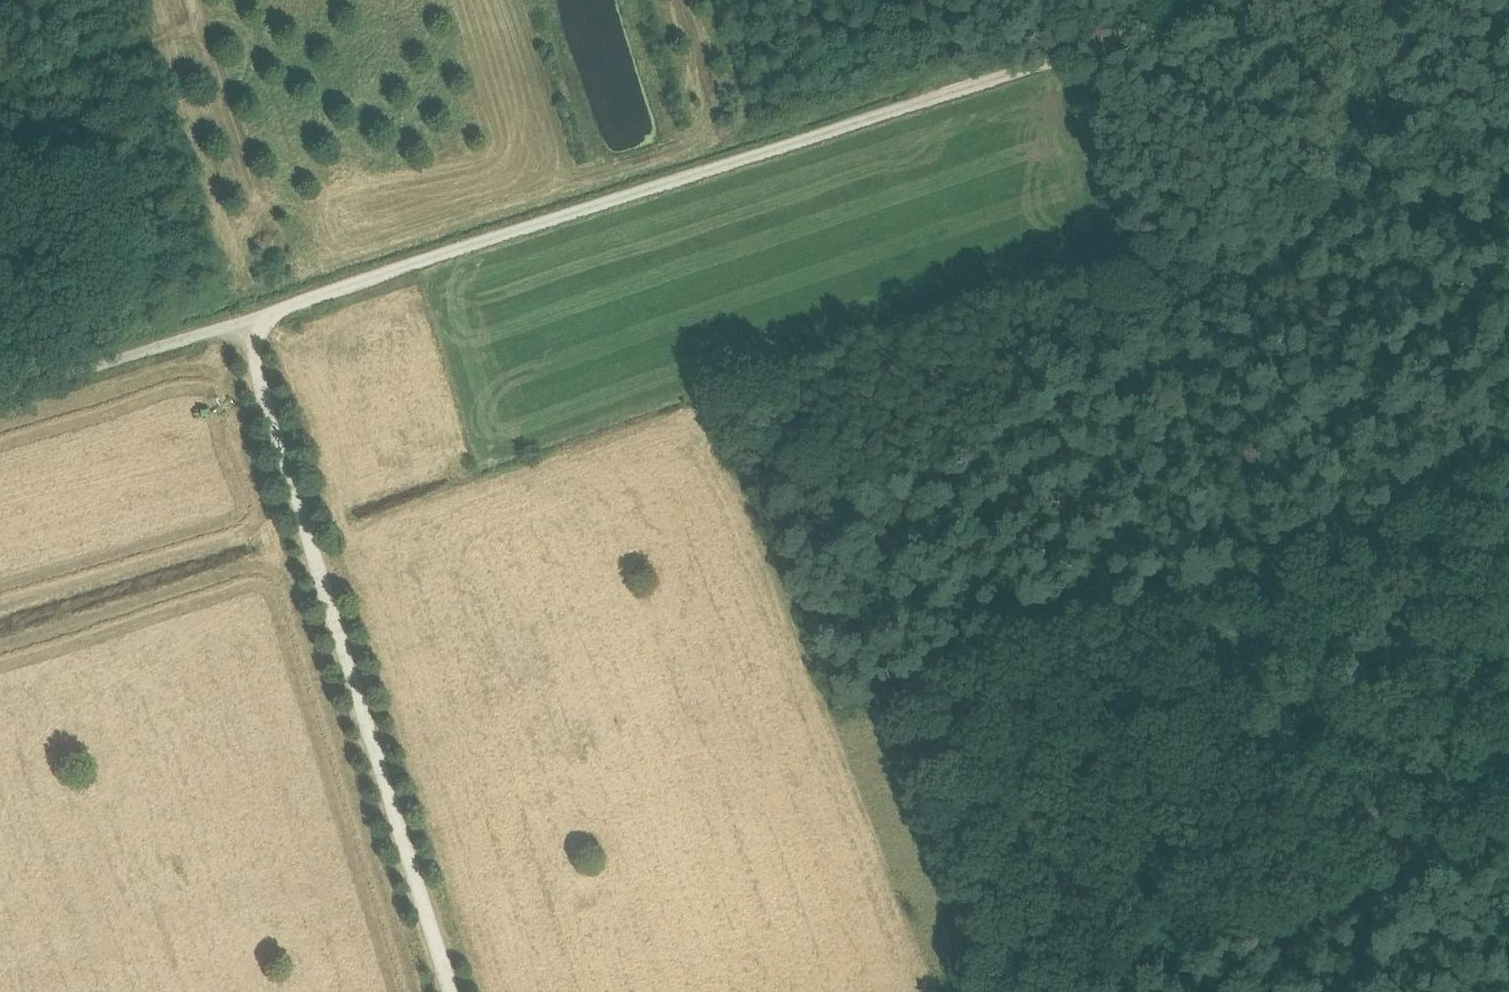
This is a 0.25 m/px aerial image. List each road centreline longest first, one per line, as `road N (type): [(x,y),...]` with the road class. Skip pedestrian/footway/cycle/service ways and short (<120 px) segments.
road 1 (track): [(244,311),(1225,0)]
road 2 (track): [(458,991),(244,311)]
road 3 (track): [(295,292),(184,0)]
road 4 (track): [(244,311),(0,386)]
road 5 (track): [(192,24),(0,91)]

